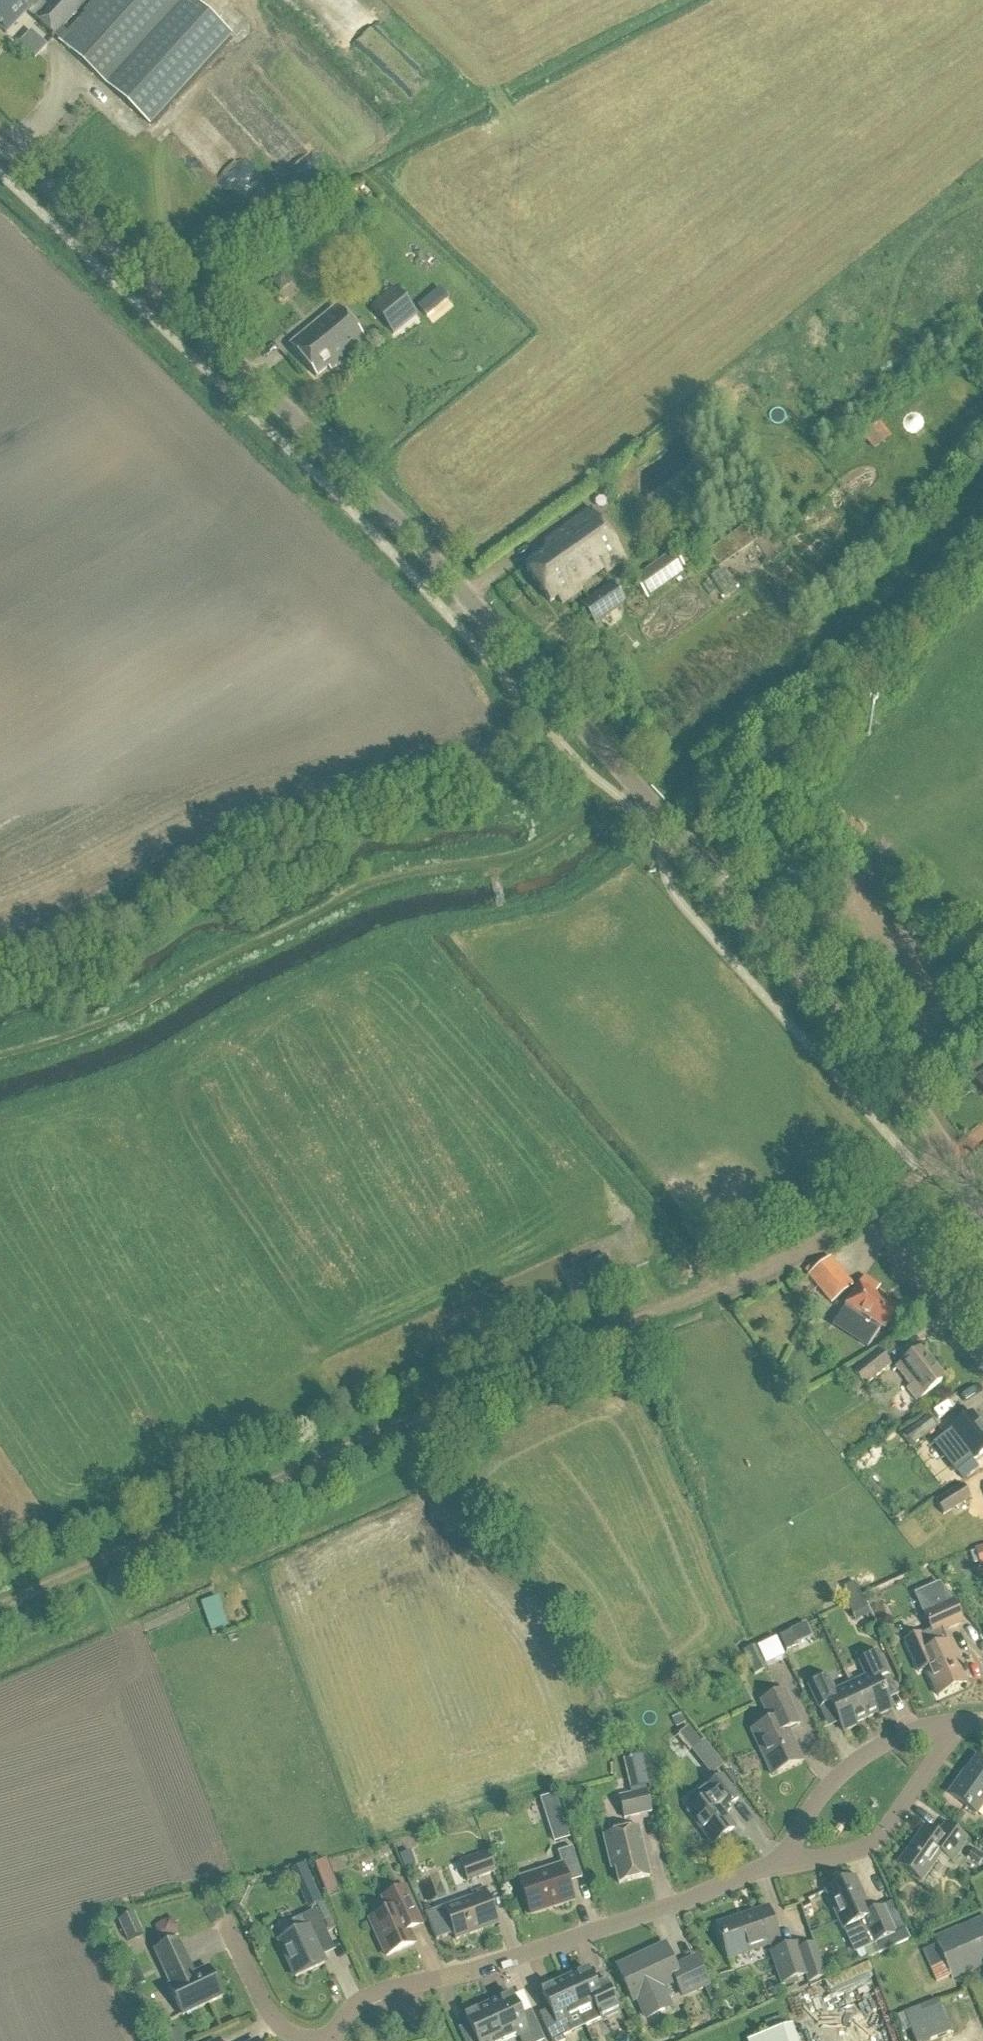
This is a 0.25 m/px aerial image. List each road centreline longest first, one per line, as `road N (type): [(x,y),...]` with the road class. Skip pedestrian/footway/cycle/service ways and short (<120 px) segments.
road 1 (tertiary): [(0,139),(356,481),(706,863)]
road 2 (track): [(0,1605),(319,1457),(850,1233),(888,1209)]
road 3 (residential): [(334,2040),(355,2003),(664,1911),(790,1859)]
road 4 (track): [(982,480),(751,694),(620,797)]
road 5 (tertiary): [(948,1153),(906,1093),(706,863)]
road 6 (residential): [(982,1360),(883,1229),(900,1193),(948,1153)]
road 7 (residential): [(953,1729),(929,1777),(863,1854),(790,1859)]
road 8 (residential): [(790,1859),(821,1797),(861,1760),(916,1730),(953,1729)]
road 9 (residential): [(302,2040),(269,2017),(227,1929)]

